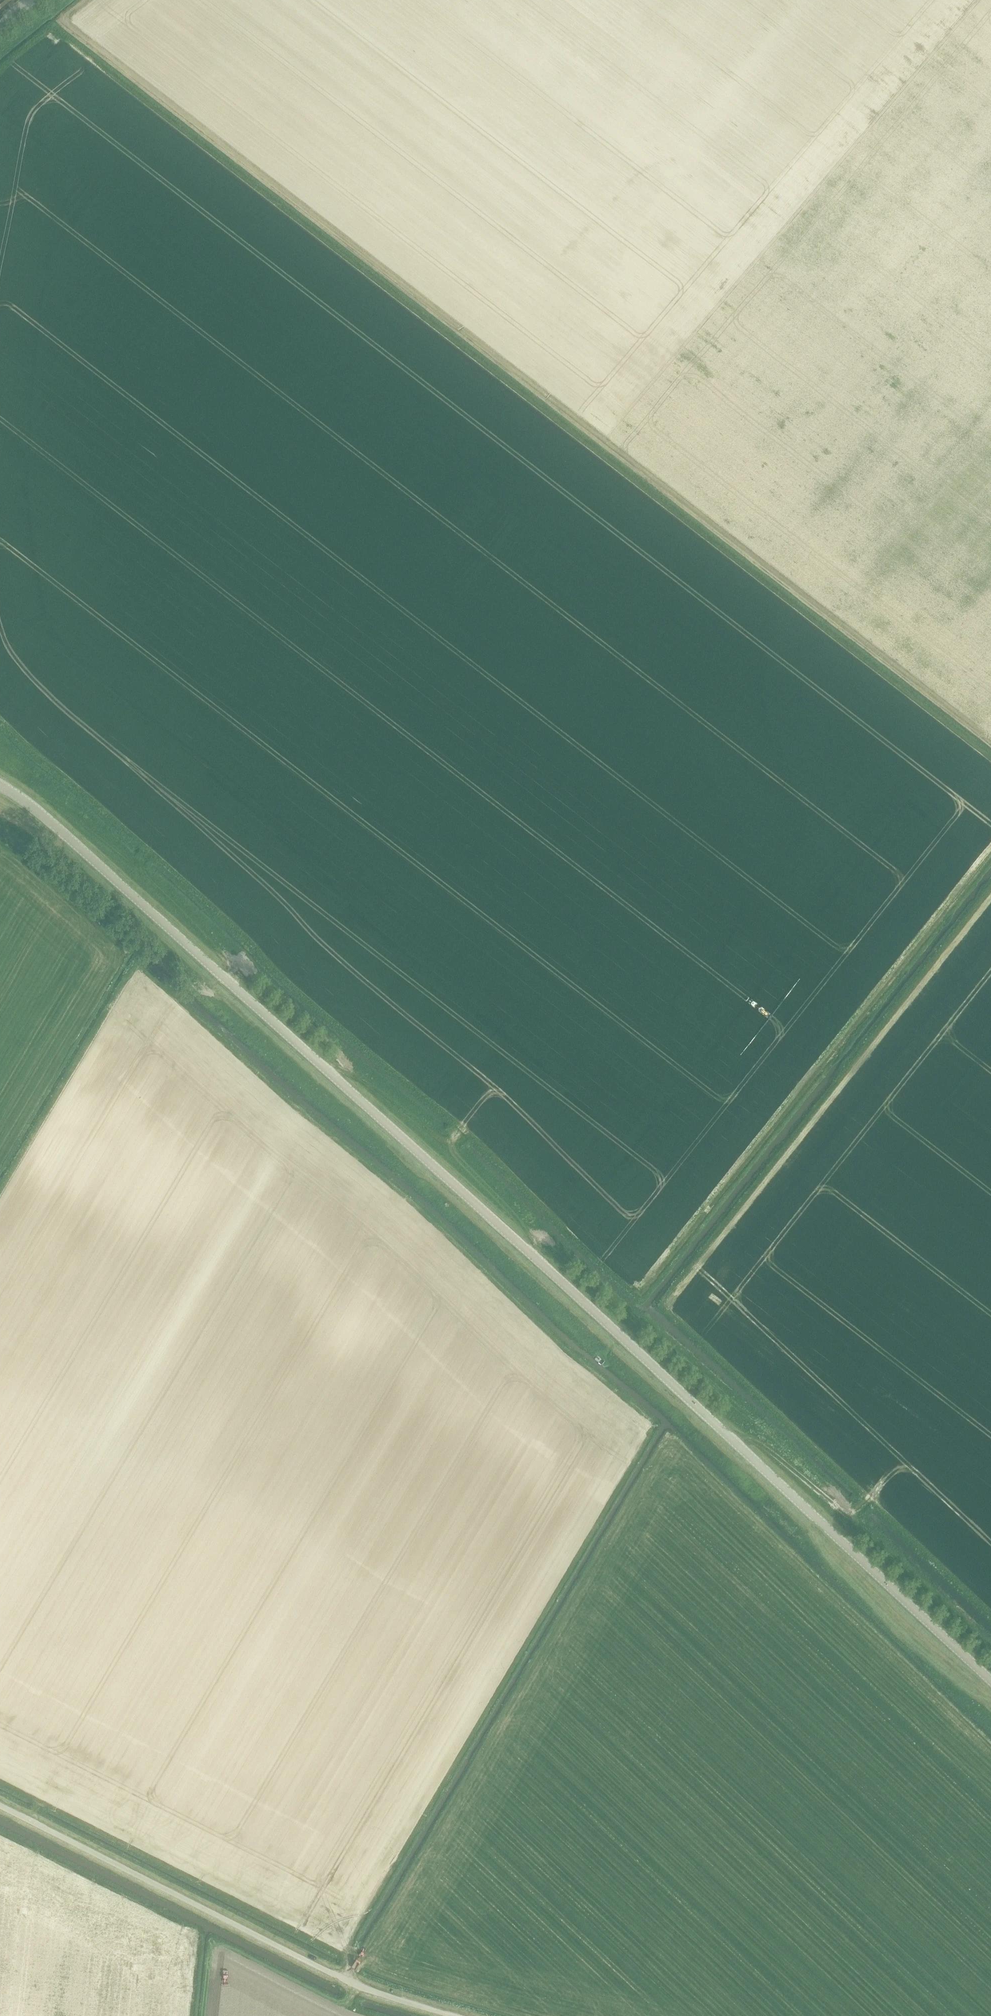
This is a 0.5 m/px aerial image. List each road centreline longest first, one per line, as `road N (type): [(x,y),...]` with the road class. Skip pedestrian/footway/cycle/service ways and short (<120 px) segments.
road 1 (unclassified): [(990,1676),(58,826),(0,785)]
road 2 (unclassified): [(458,2015),(346,1980),(0,1805)]

